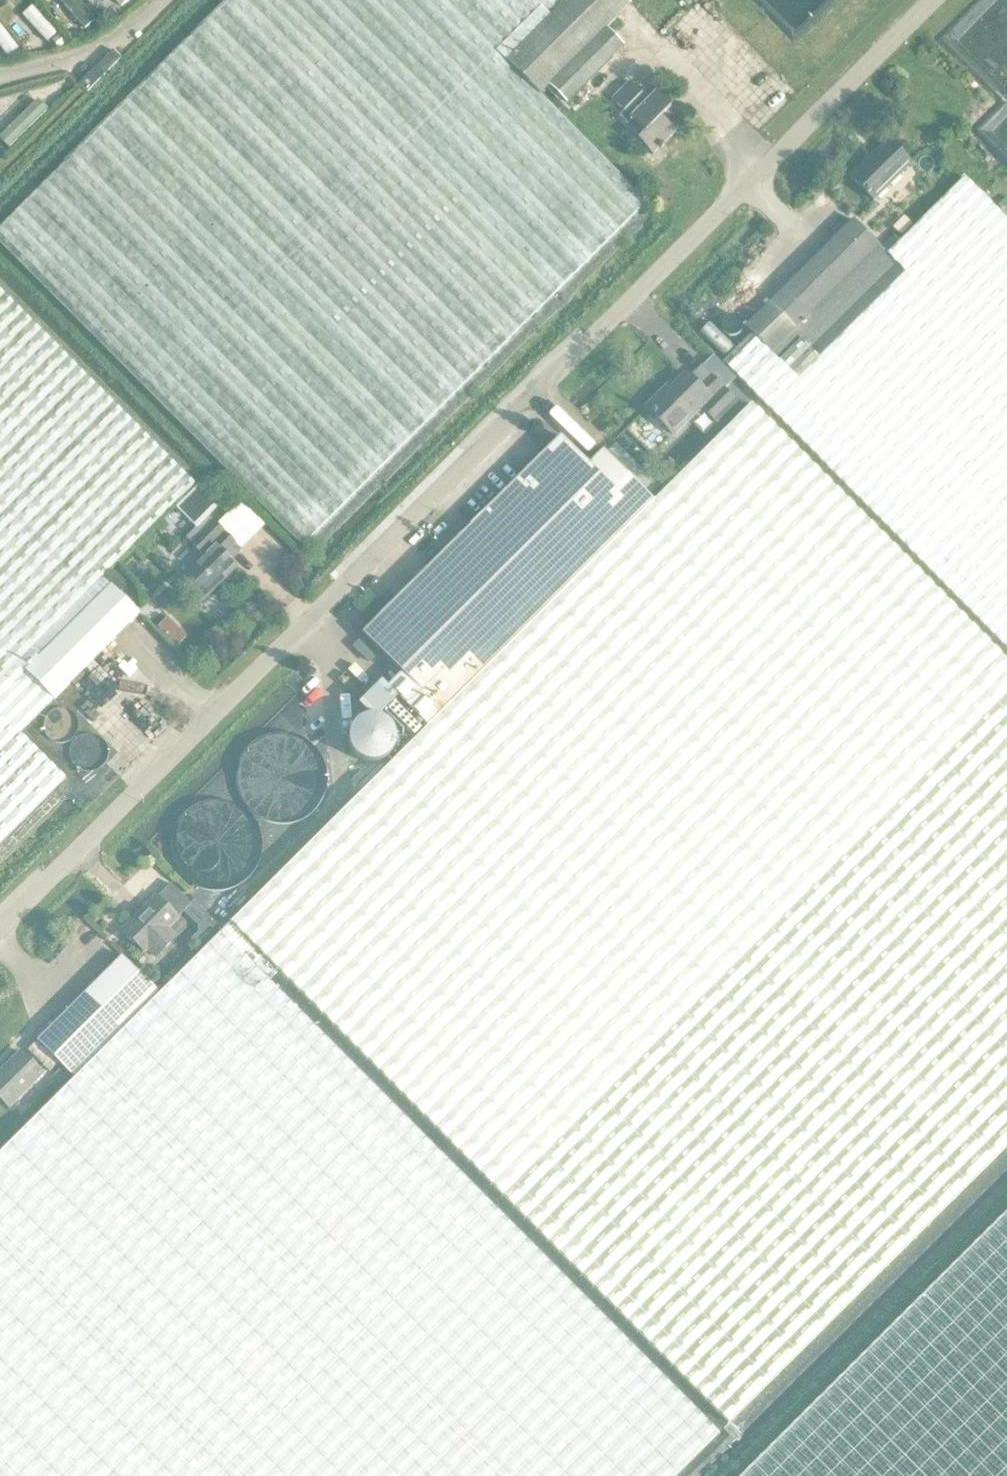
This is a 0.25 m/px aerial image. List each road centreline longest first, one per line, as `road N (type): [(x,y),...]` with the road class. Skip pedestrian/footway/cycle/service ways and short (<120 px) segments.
road 1 (unclassified): [(0,925),(931,0)]

